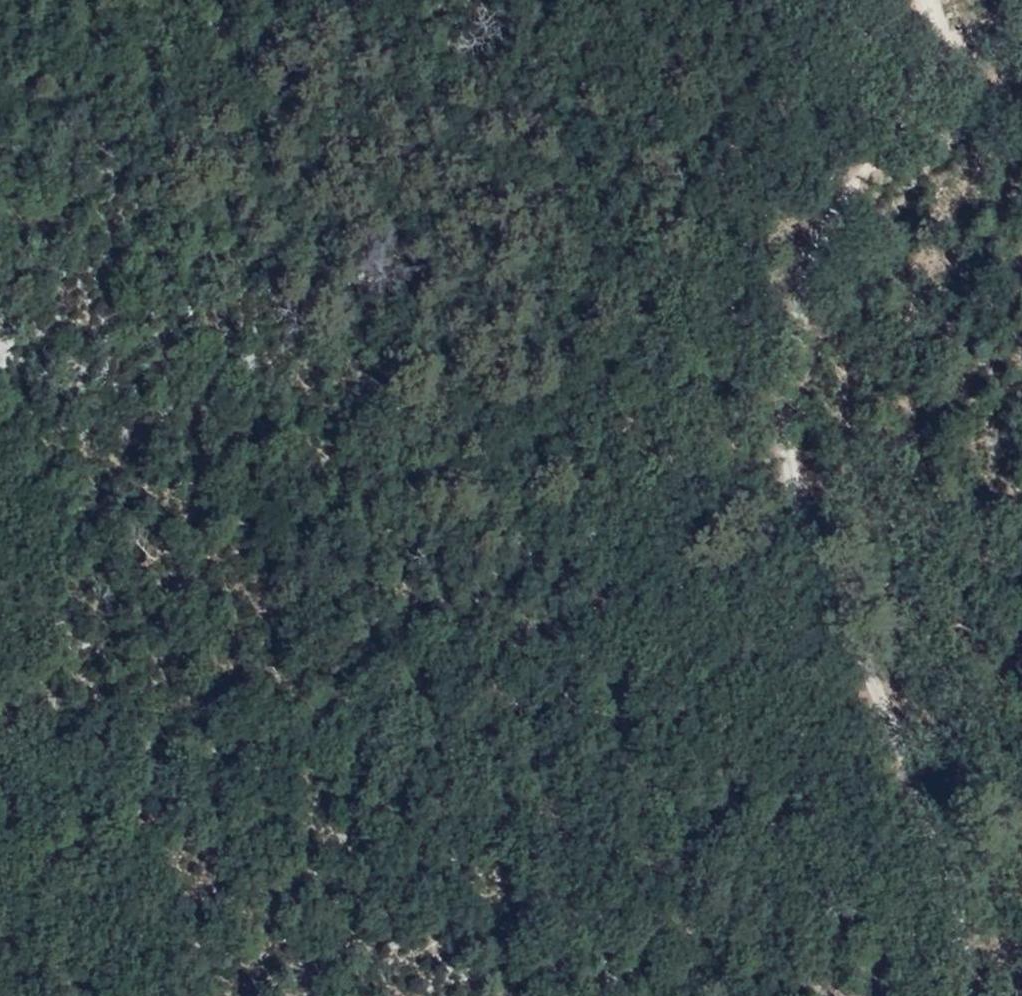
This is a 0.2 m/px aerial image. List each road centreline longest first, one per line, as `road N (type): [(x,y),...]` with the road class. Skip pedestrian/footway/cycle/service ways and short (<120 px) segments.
road 1 (unclassified): [(965,995),(817,466),(813,363),(831,240),(862,166),(945,32),(930,0)]

